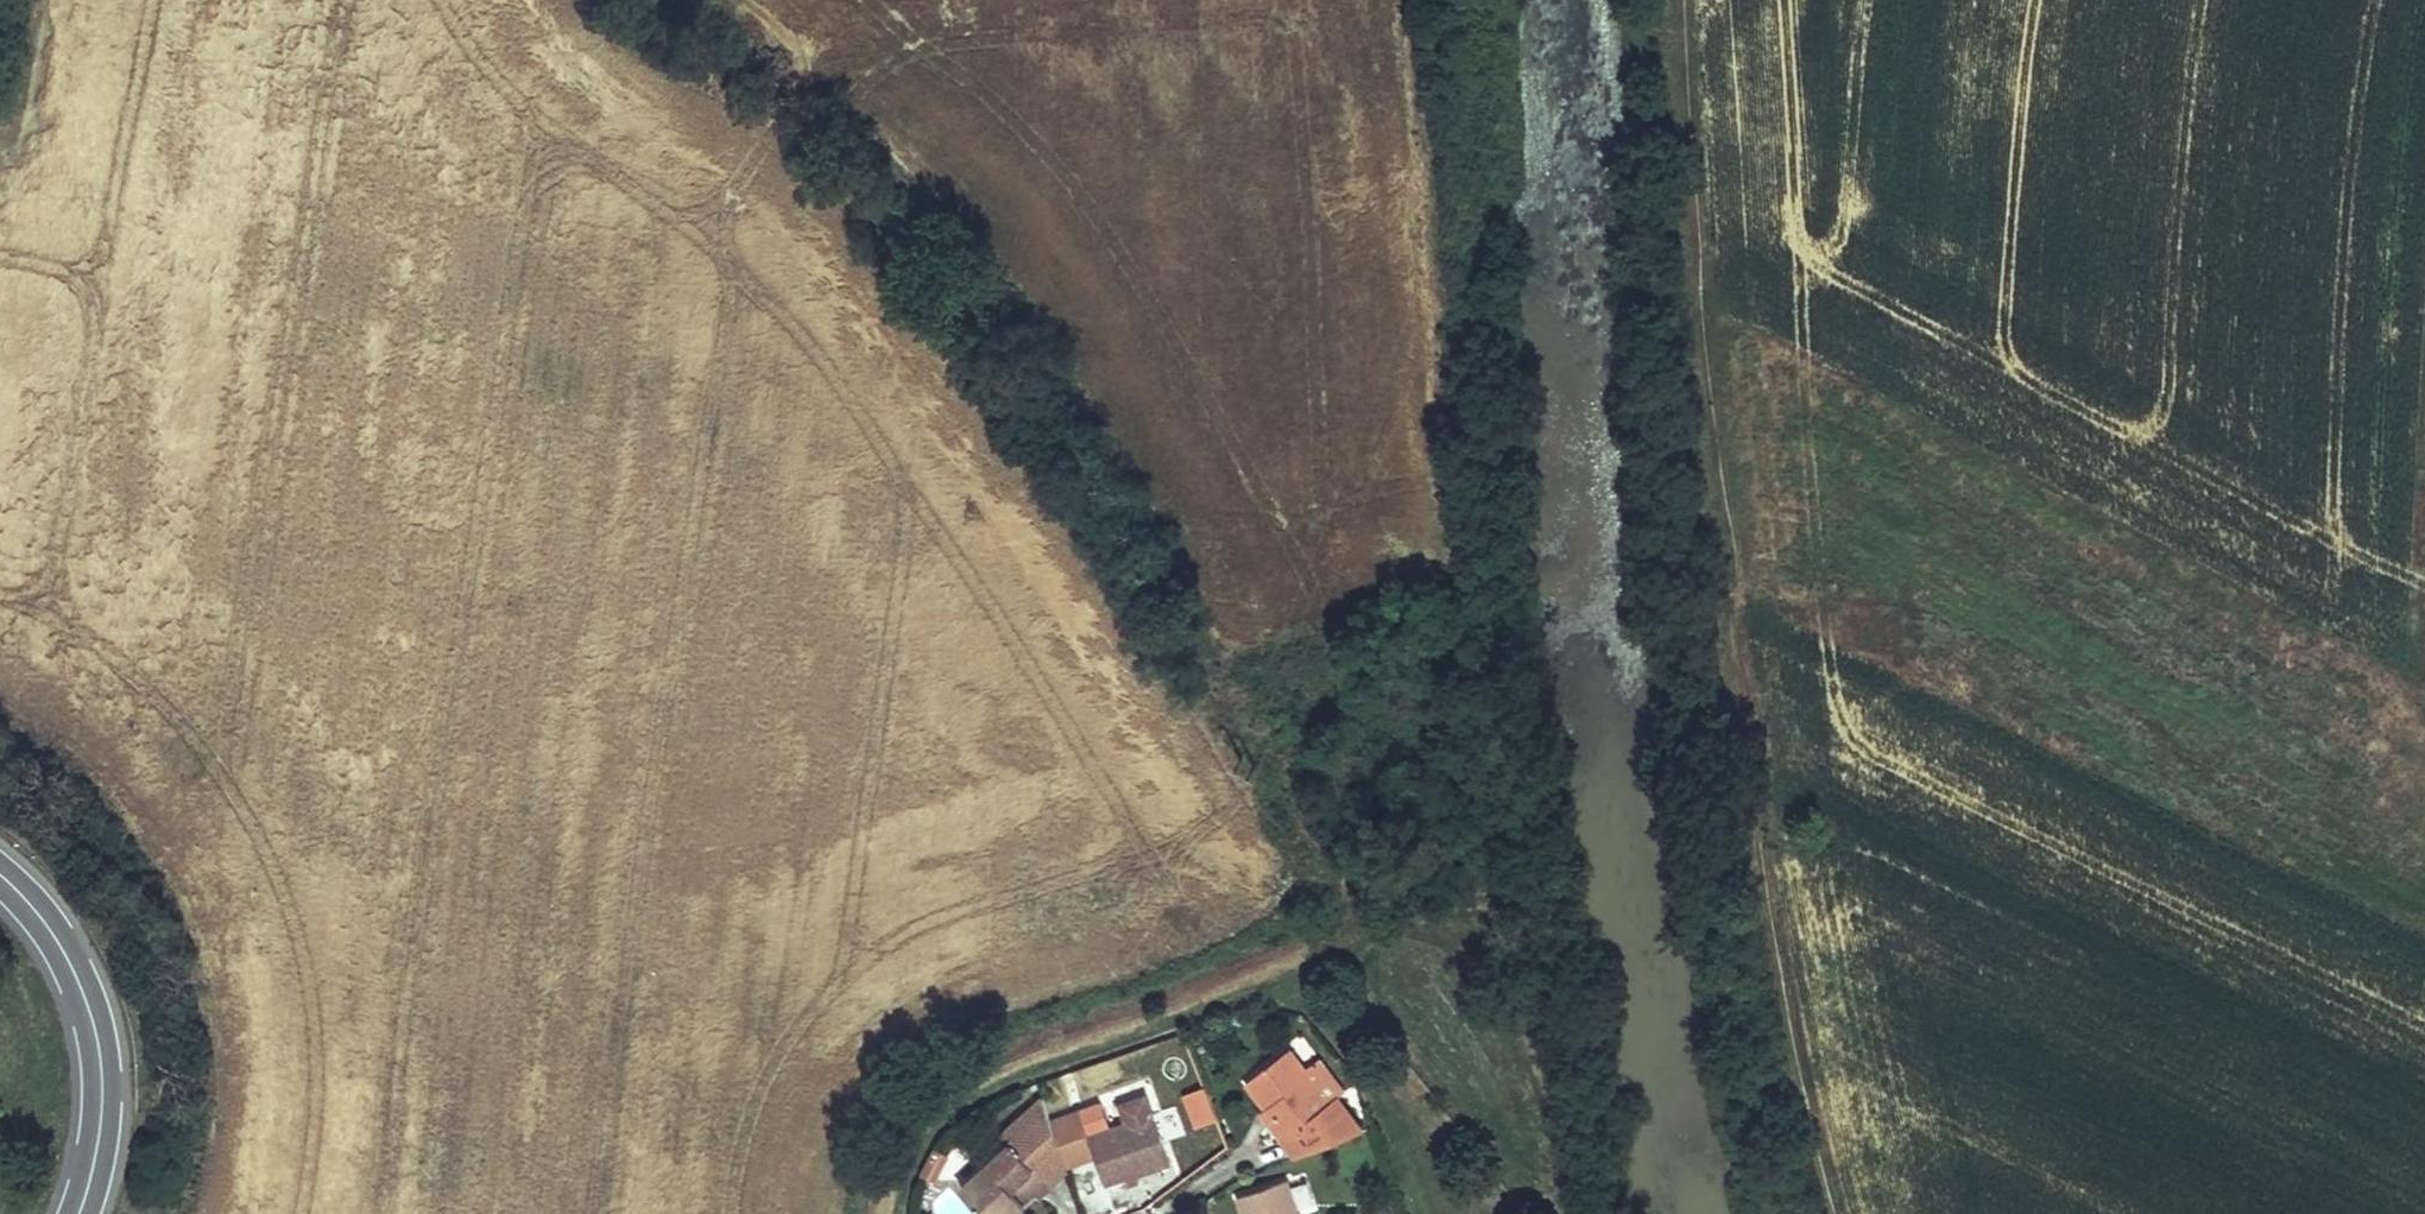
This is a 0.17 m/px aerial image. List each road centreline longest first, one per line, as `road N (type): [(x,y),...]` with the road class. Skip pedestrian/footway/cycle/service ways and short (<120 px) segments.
road 1 (track): [(1692,0),(1738,546),(1805,1038),(1870,1213)]
road 2 (tertiary): [(74,1213),(89,1180),(103,1094),(95,1017),(40,911),(0,872)]

